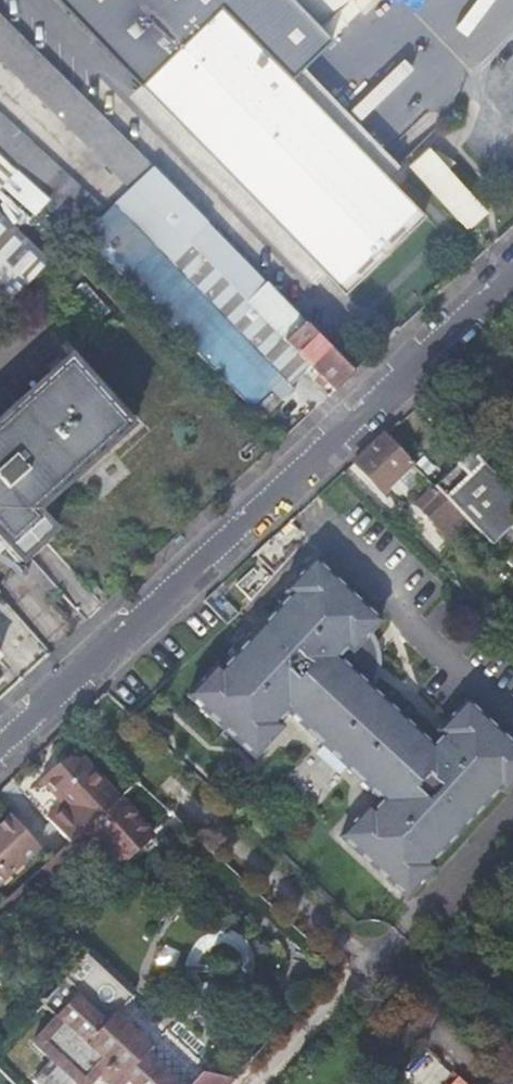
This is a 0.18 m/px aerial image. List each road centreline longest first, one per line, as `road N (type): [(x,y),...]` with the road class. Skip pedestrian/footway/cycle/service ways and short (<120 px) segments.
road 1 (residential): [(0,746),(512,278)]

